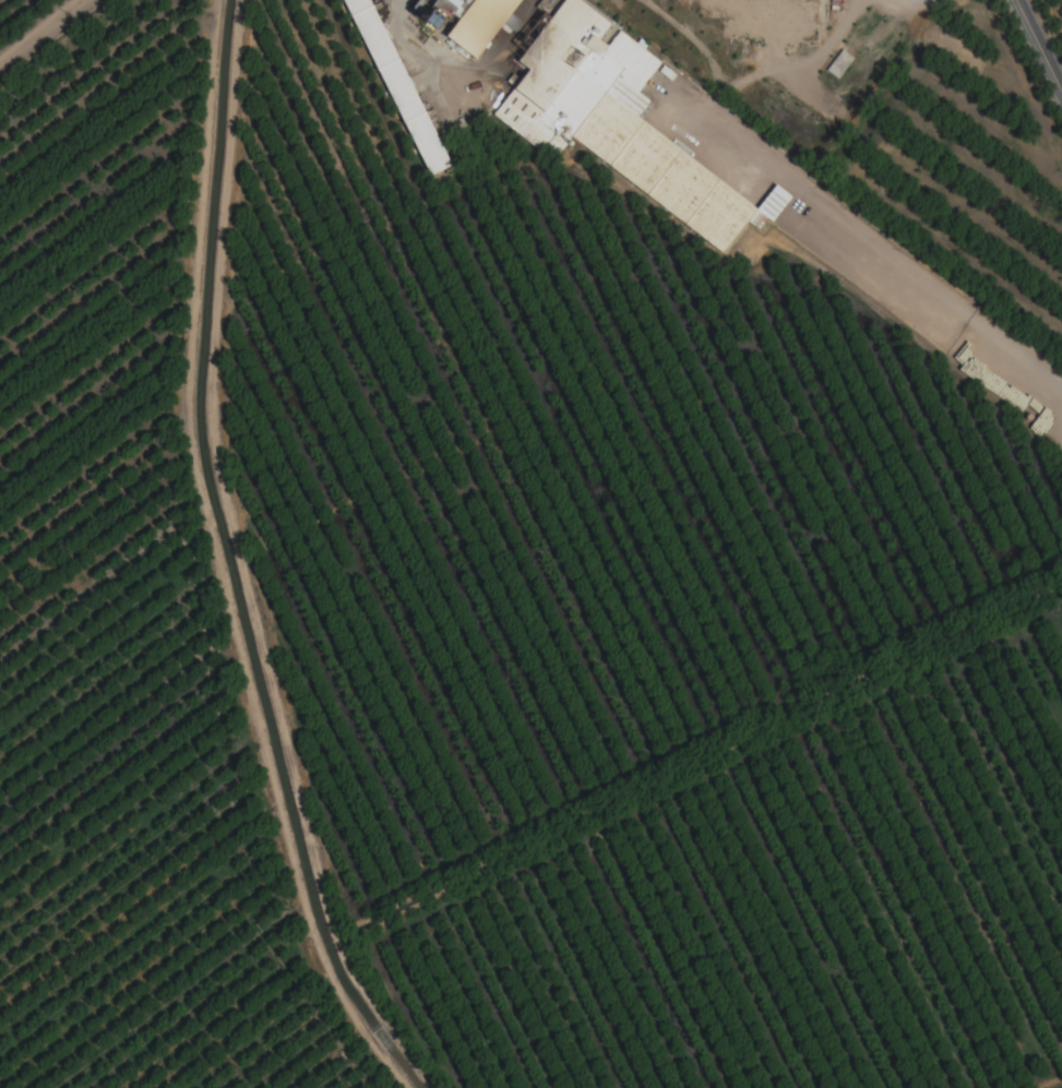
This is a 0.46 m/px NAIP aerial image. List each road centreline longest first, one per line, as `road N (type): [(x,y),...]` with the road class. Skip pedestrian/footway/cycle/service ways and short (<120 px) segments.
road 1 (residential): [(240,0),(212,413),(230,522),(329,934),(437,1087)]

